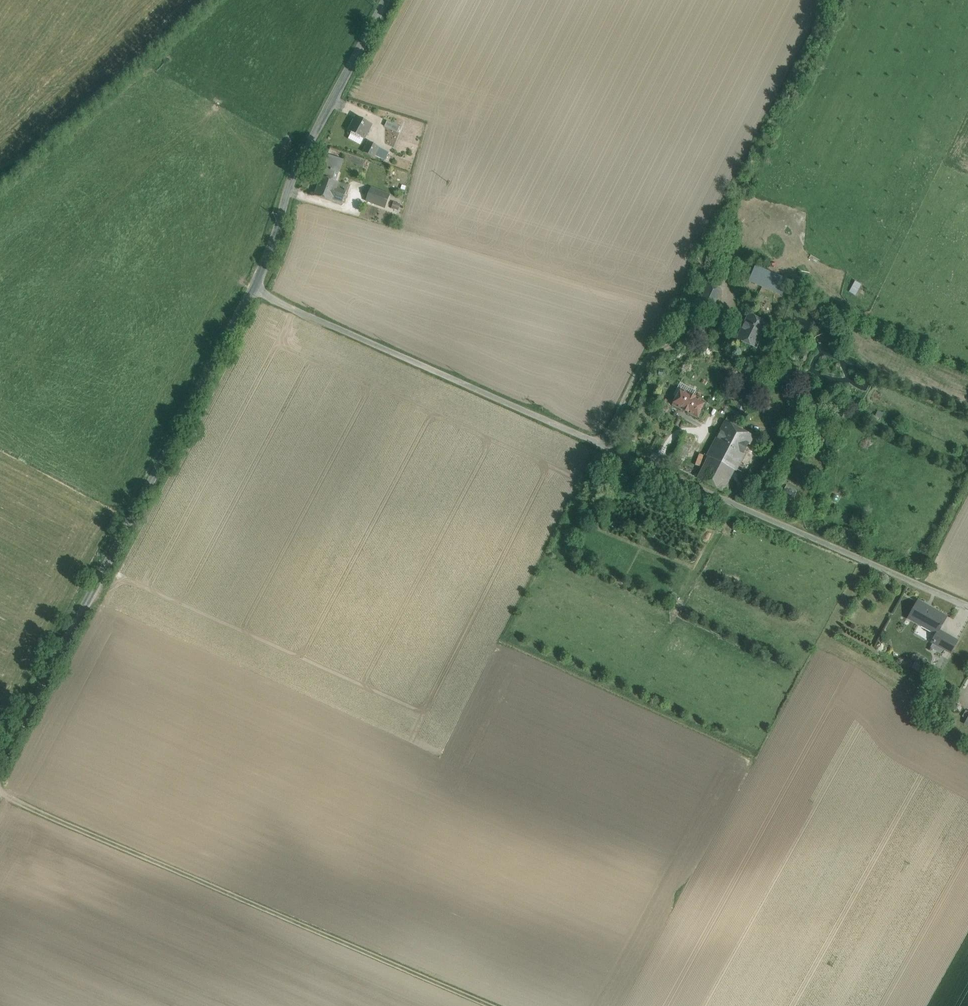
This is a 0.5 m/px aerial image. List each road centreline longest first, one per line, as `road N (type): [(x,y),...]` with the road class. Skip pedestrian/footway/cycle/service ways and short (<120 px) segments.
road 1 (unclassified): [(386,0),(305,153),(254,289),(0,765)]
road 2 (track): [(254,289),(967,605)]
road 3 (track): [(0,794),(495,1005)]
road 4 (track): [(603,444),(657,351),(709,328)]

